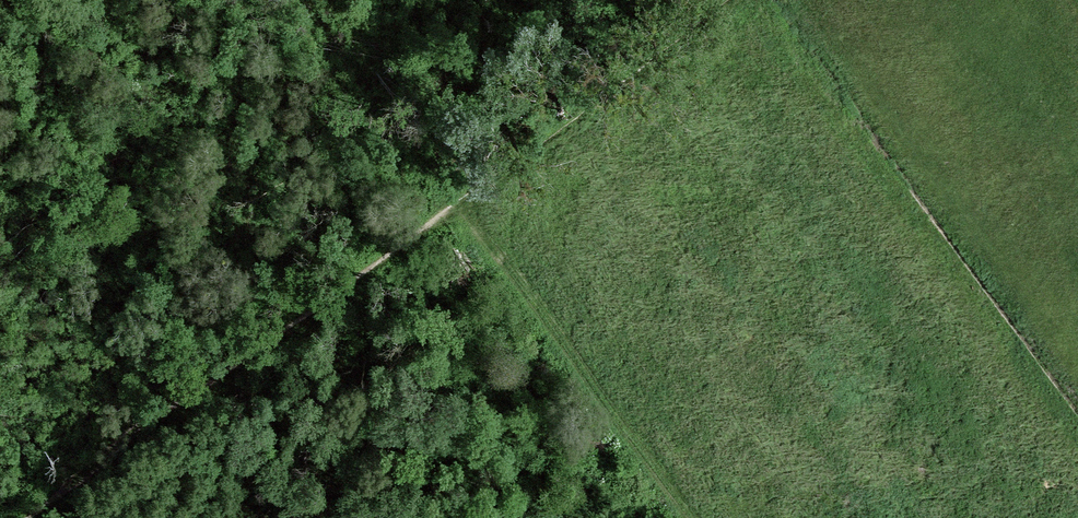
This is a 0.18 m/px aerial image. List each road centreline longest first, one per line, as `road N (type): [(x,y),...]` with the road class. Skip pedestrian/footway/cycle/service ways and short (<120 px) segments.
road 1 (track): [(11,517),(710,0)]
road 2 (track): [(695,517),(455,189)]

